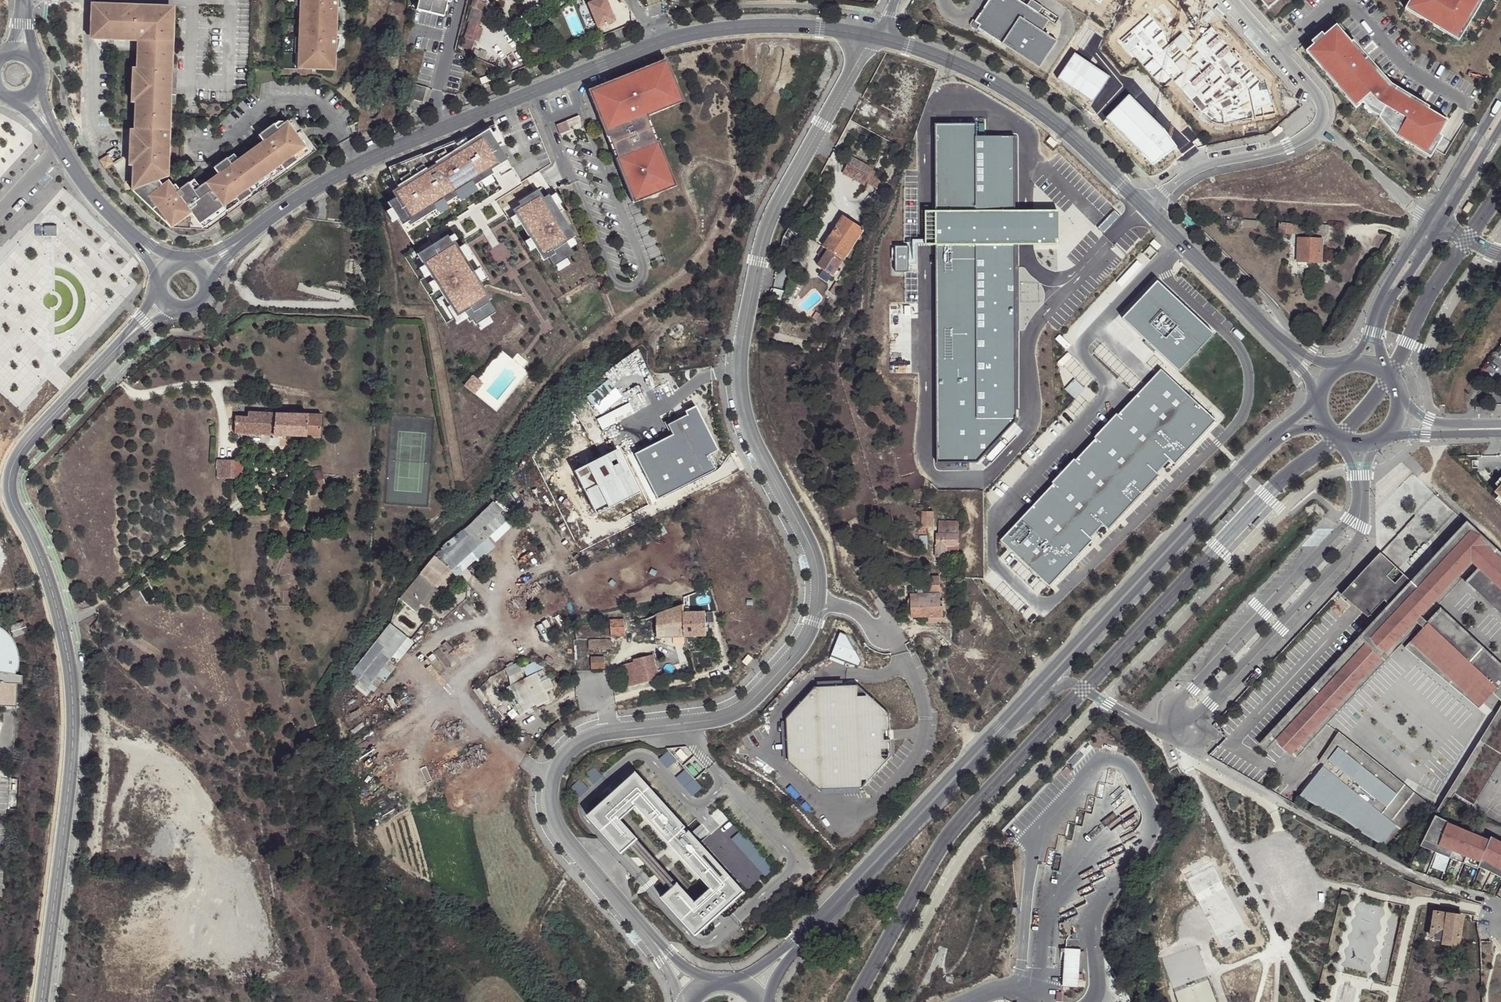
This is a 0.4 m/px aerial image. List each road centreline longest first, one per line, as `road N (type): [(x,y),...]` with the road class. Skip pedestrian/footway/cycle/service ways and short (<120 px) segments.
road 1 (unclassified): [(871,36),(767,226),(740,348),(748,428),(817,568),(808,636),(743,708),(713,720),(597,734),(572,746),(551,776),(555,825),(664,955)]
road 2 (residential): [(133,332),(21,450),(8,487),(46,575),(73,704),(42,1001)]
road 3 (tertiary): [(1261,450),(792,948)]
road 4 (residential): [(871,36),(743,27),(667,40),(356,165),(242,241)]
road 5 (residential): [(1146,209),(1038,109),(957,65),(881,38)]
road 6 (unclassified): [(1318,128),(1289,146),(1193,171),(1146,209)]
road 7 (unclassified): [(1233,0),(1314,91),(1324,109),(1318,128)]
road 8 (residential): [(1256,321),(1146,209)]
road 9 (unclassified): [(1318,128),(1434,224)]
road 10 (unclassified): [(146,250),(92,196),(59,146)]
road 11 (tertiary): [(1418,248),(1378,301),(1354,364)]
road 12 (tertiary): [(1381,369),(1381,321),(1418,248)]

